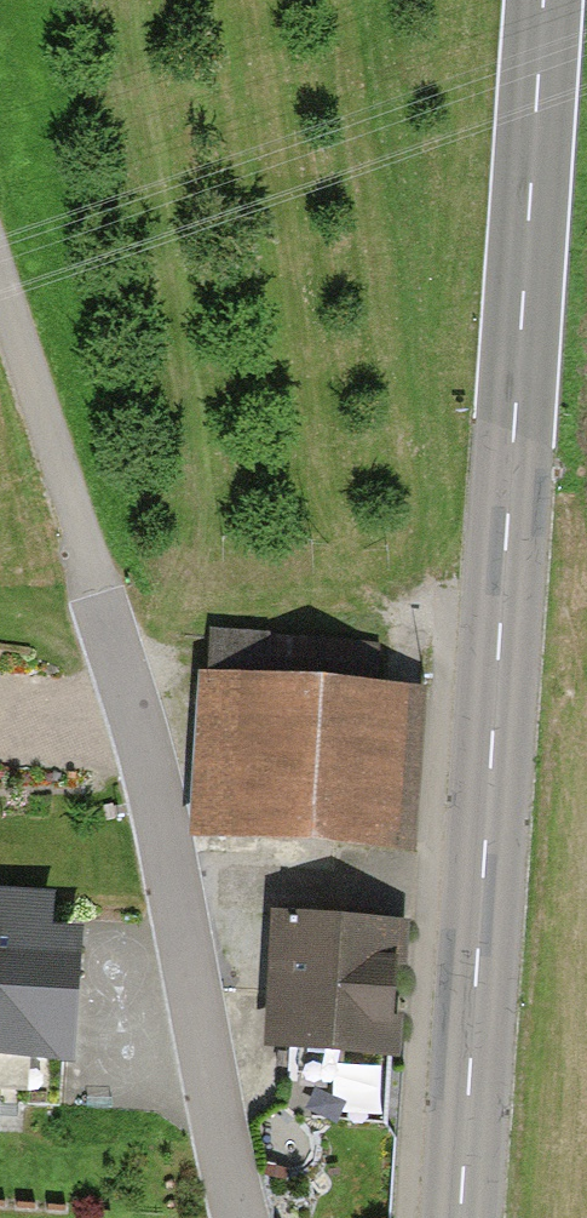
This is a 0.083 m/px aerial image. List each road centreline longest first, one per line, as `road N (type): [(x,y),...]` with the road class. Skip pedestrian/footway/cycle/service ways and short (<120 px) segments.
road 1 (secondary): [(543,0),(461,1217)]
road 2 (residential): [(242,1217),(173,873),(98,597)]
road 3 (track): [(98,597),(0,277)]

